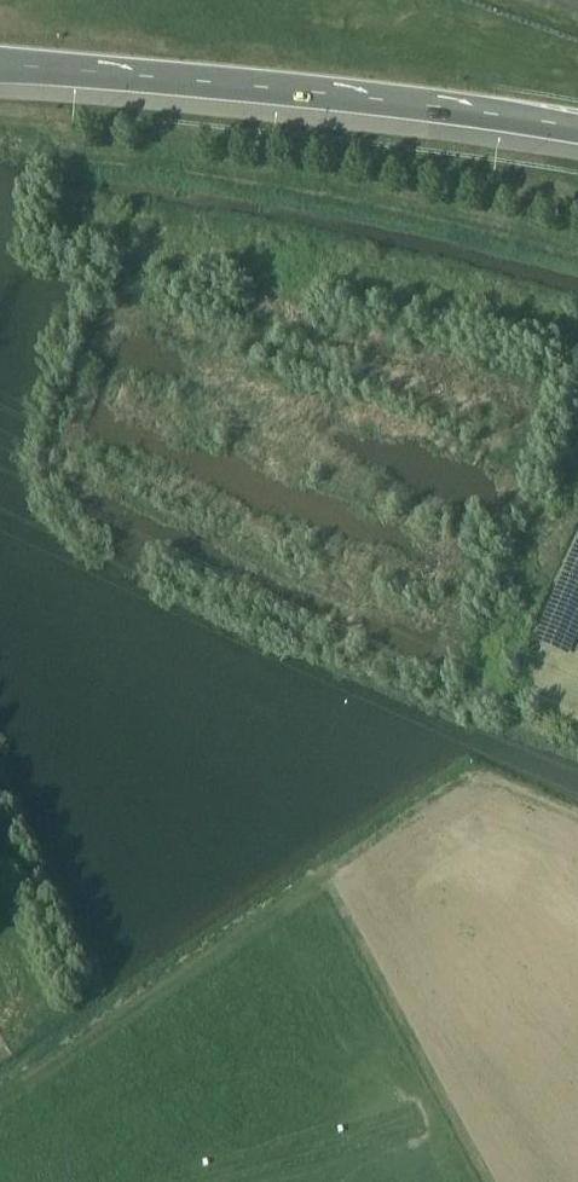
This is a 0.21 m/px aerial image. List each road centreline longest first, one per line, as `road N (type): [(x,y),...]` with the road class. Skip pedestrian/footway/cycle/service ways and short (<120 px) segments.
road 1 (motorway): [(0,68),(315,97),(577,134)]

